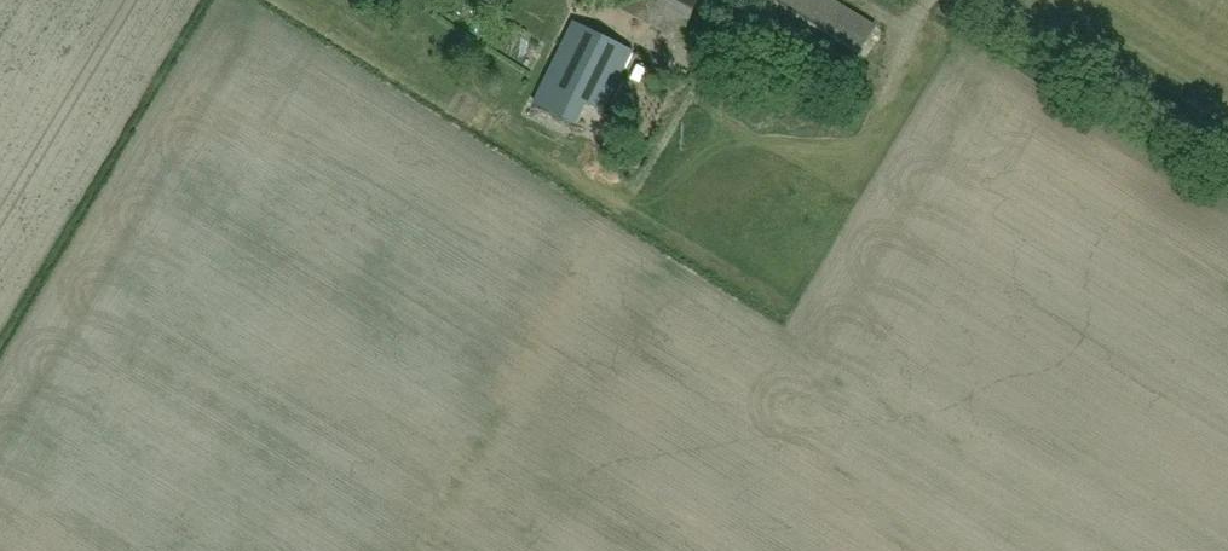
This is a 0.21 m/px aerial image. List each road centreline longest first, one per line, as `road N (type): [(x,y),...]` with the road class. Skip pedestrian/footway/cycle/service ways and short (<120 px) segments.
road 1 (unclassified): [(1227,154),(974,0)]

